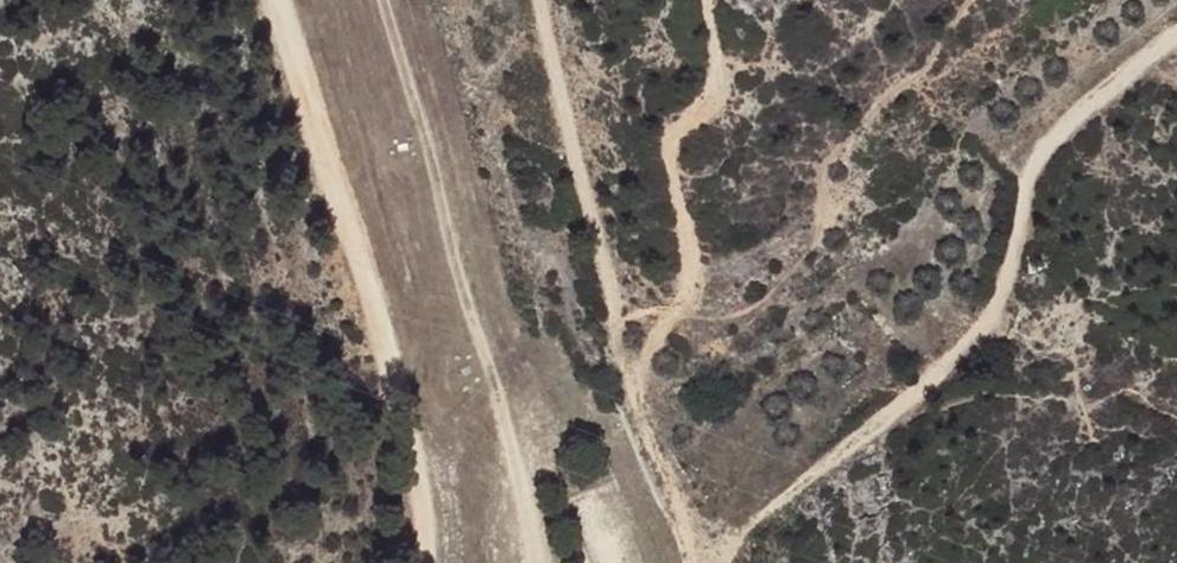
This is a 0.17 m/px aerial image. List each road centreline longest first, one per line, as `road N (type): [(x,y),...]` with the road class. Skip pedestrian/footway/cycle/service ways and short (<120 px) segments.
road 1 (track): [(1176,50),(1049,159),(1014,292),(985,344),(743,562)]
road 2 (track): [(711,0),(718,61),(711,92),(668,143),(699,278),(634,381),(709,562)]
road 3 (track): [(428,562),(420,457),(280,0)]
road 4 (track): [(614,312),(543,0)]
road 5 (track): [(634,381),(614,312),(679,317)]

